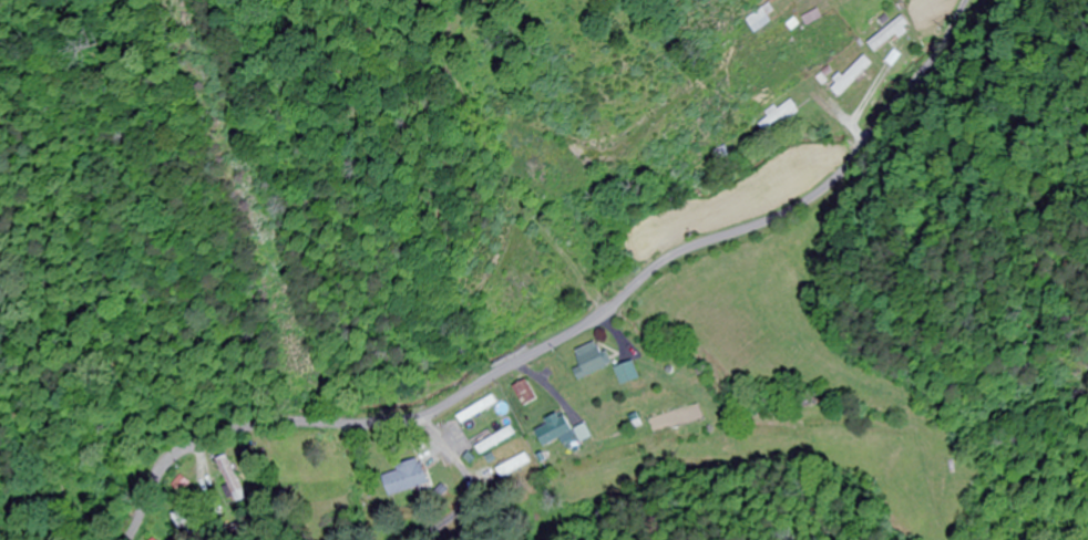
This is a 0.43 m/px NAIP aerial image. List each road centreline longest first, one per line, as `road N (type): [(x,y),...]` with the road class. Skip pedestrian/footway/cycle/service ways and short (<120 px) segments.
road 1 (residential): [(49,539),(61,528),(73,480),(162,420),(388,384),(696,212),(821,123),(942,0)]

